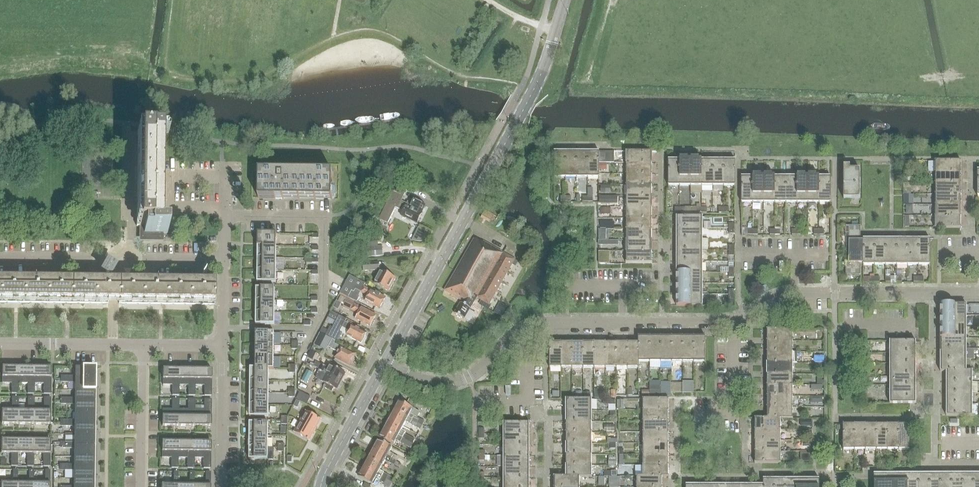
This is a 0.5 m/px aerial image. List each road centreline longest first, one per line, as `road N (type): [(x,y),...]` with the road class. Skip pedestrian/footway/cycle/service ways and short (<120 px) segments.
road 1 (residential): [(385,362),(451,382),(546,323),(731,322),(796,293),(978,293)]
road 2 (secondary): [(385,362),(526,104),(565,0)]
road 3 (residential): [(224,260),(0,258)]
road 4 (residential): [(142,345),(0,343)]
road 5 (residential): [(141,486),(142,345)]
road 6 (residential): [(221,486),(223,346)]
road 7 (secondary): [(320,486),(385,362)]

